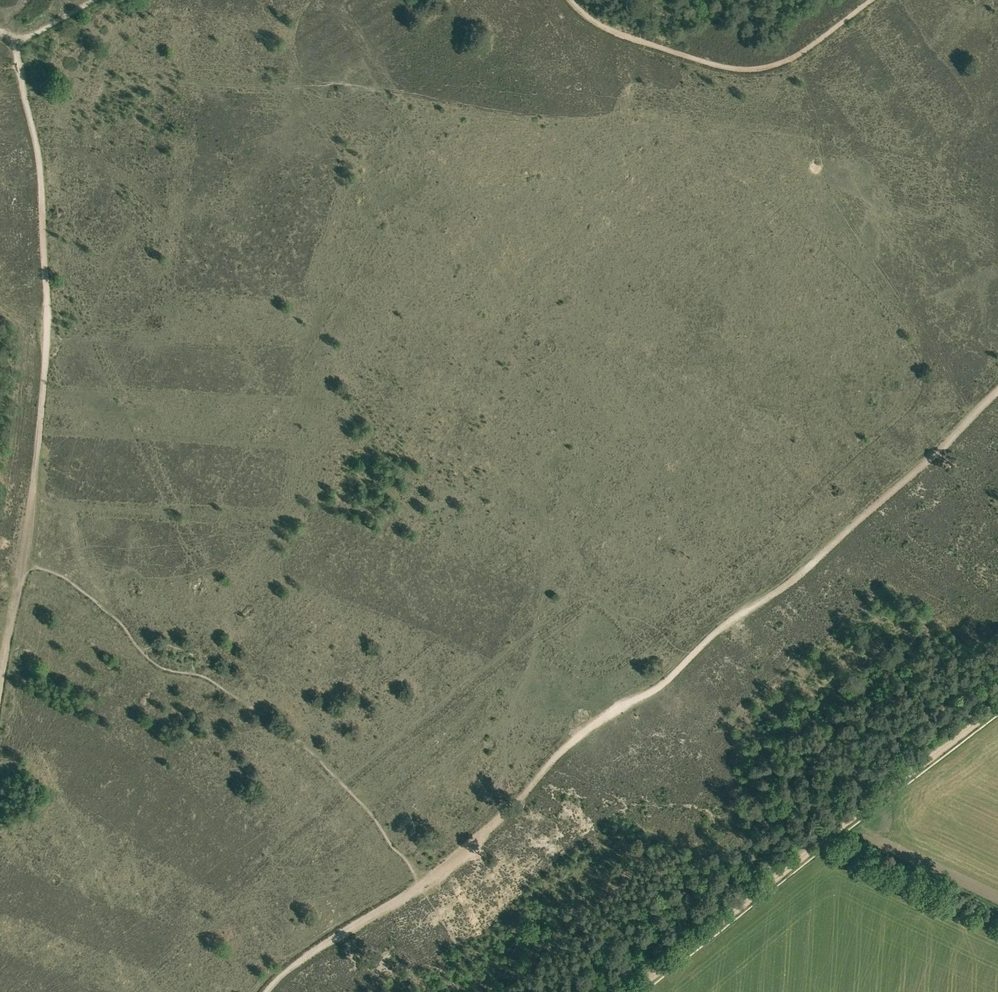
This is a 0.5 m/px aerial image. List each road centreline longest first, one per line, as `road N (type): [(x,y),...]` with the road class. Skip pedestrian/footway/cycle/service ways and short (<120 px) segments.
road 1 (track): [(423,886),(503,820),(563,749),(661,685),(711,636),(781,588),(997,389)]
road 2 (track): [(19,39),(21,87),(39,152),(47,310),(25,565)]
road 3 (track): [(871,0),(800,53),(750,69),(617,32),(571,0)]
road 4 (track): [(634,991),(832,832)]
road 5 (track): [(832,832),(997,706)]
road 6 (track): [(266,991),(318,949),(423,886)]
road 7 (track): [(25,565),(0,685)]

